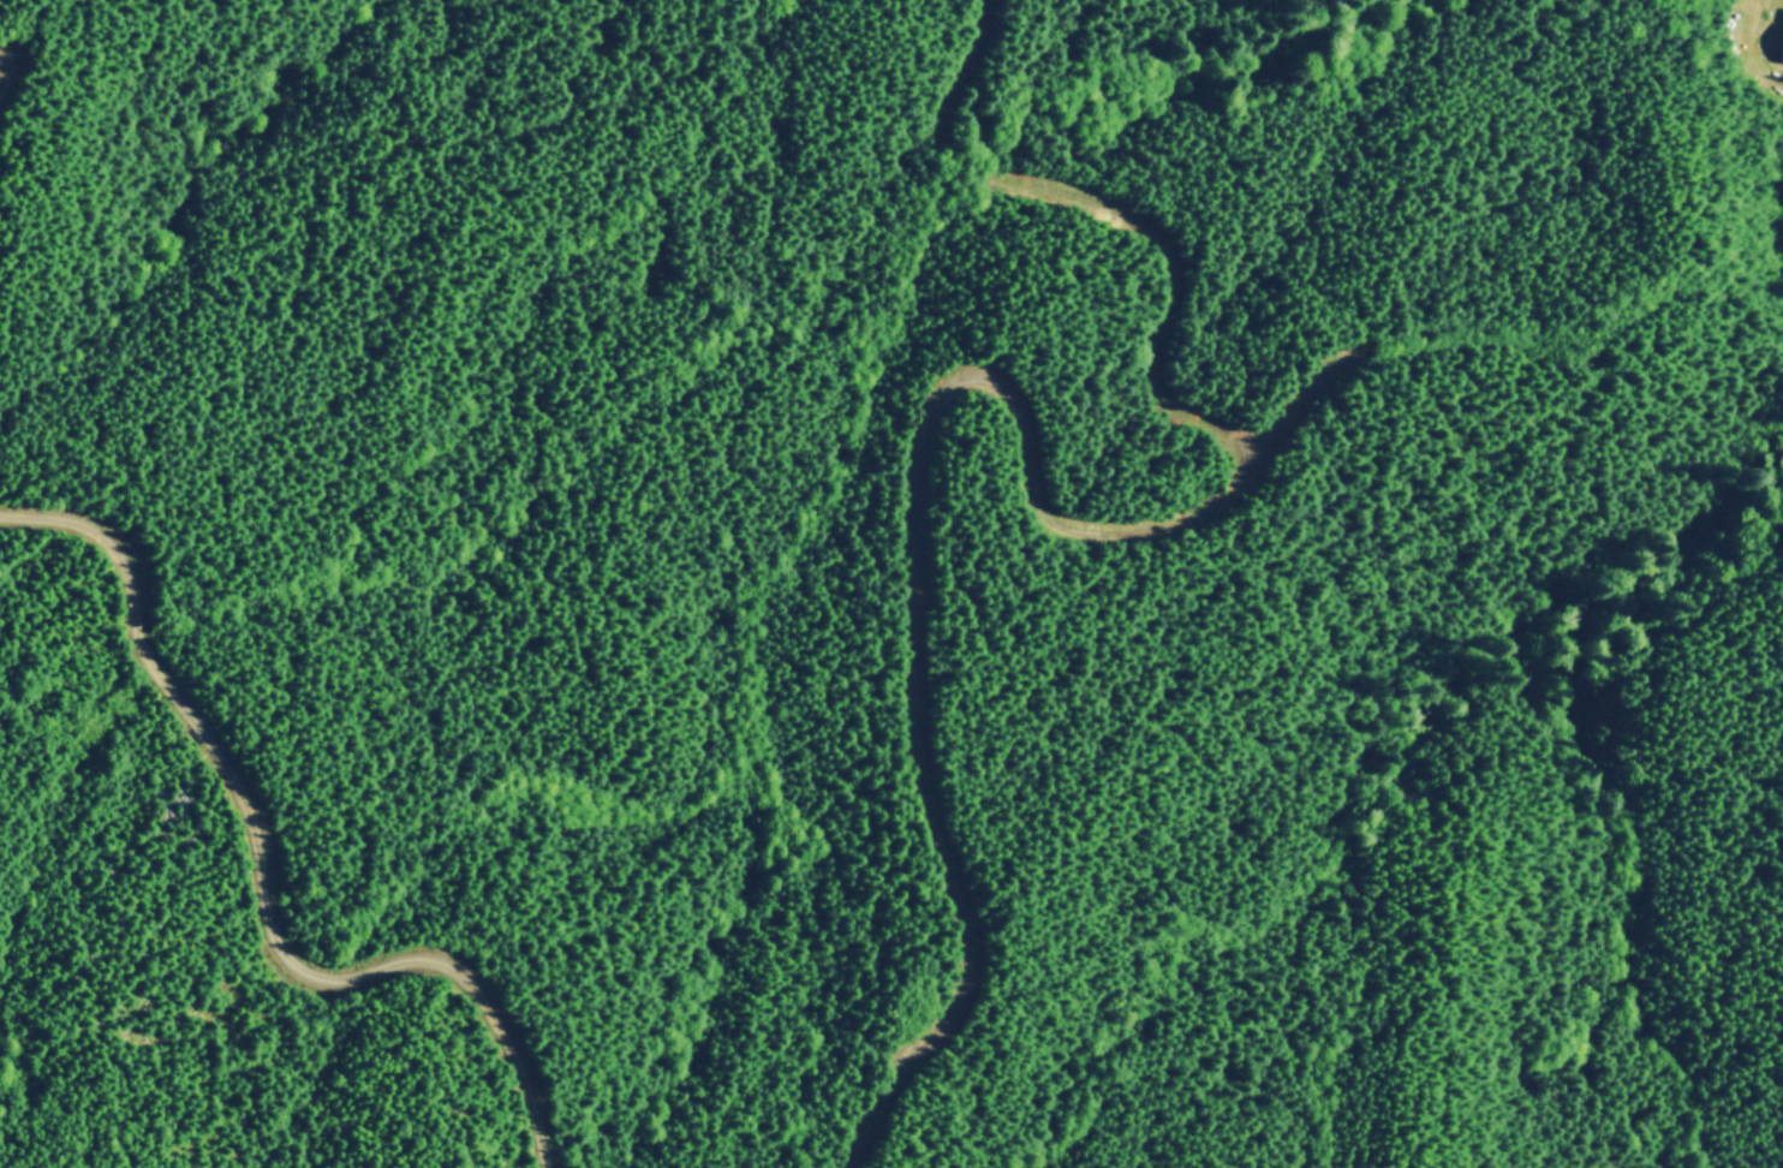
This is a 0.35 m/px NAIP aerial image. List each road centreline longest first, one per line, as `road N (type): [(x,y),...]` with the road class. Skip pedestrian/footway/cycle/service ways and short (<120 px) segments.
road 1 (track): [(810,0),(703,73),(239,111),(202,82),(202,0)]

